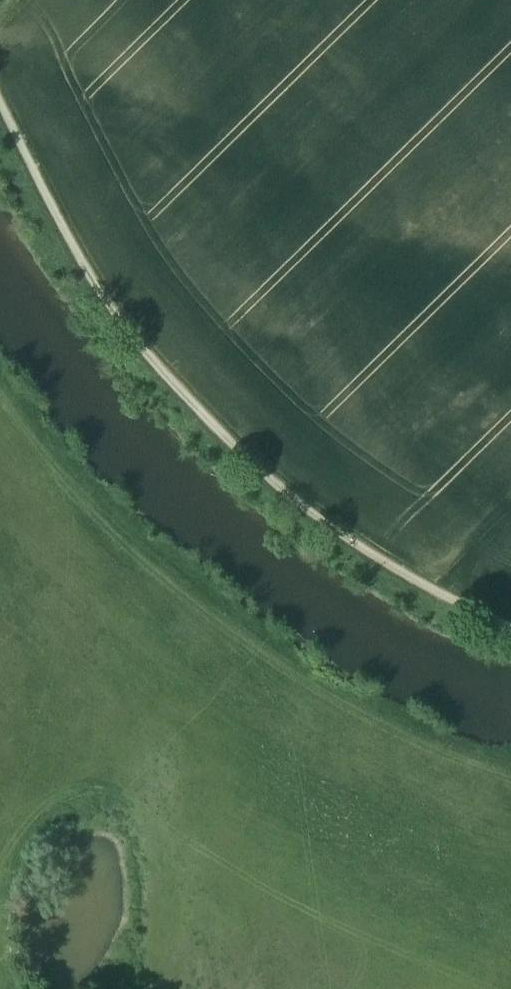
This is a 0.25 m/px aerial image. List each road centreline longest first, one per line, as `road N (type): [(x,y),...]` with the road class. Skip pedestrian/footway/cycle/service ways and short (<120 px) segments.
road 1 (track): [(0,93),(102,294),(185,393),(299,505),(381,563),(510,632)]

